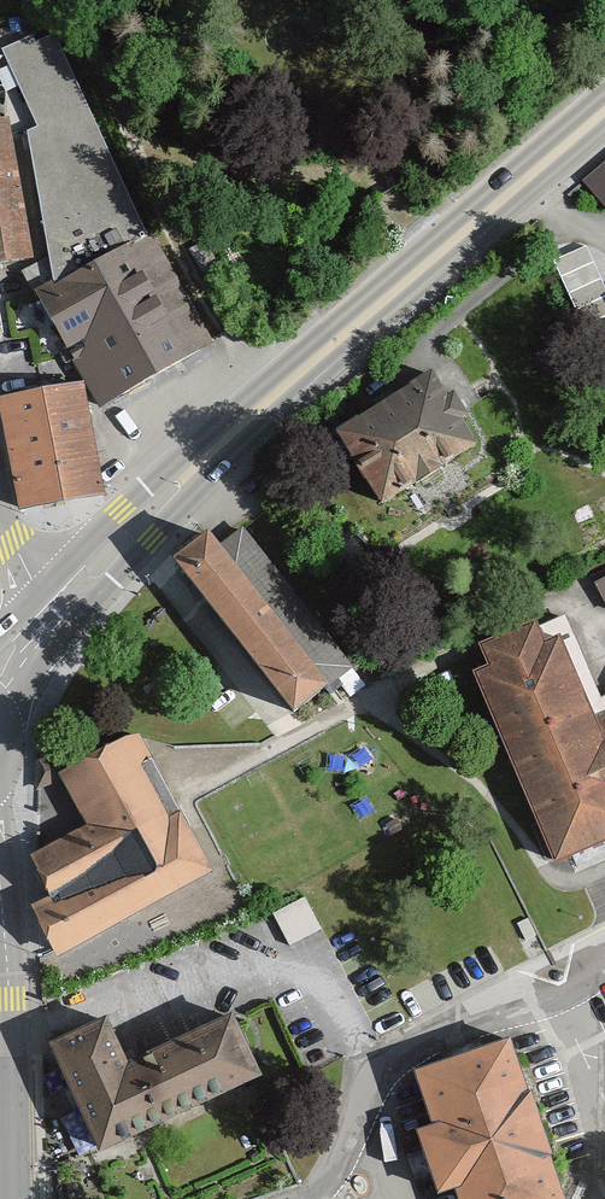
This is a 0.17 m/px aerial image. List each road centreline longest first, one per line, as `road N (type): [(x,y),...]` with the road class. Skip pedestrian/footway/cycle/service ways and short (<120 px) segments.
road 1 (primary): [(604,115),(260,411),(48,614)]
road 2 (residential): [(307,1198),(380,1068),(456,1025),(563,996),(604,967)]
road 3 (tertiary): [(0,878),(16,1198)]

